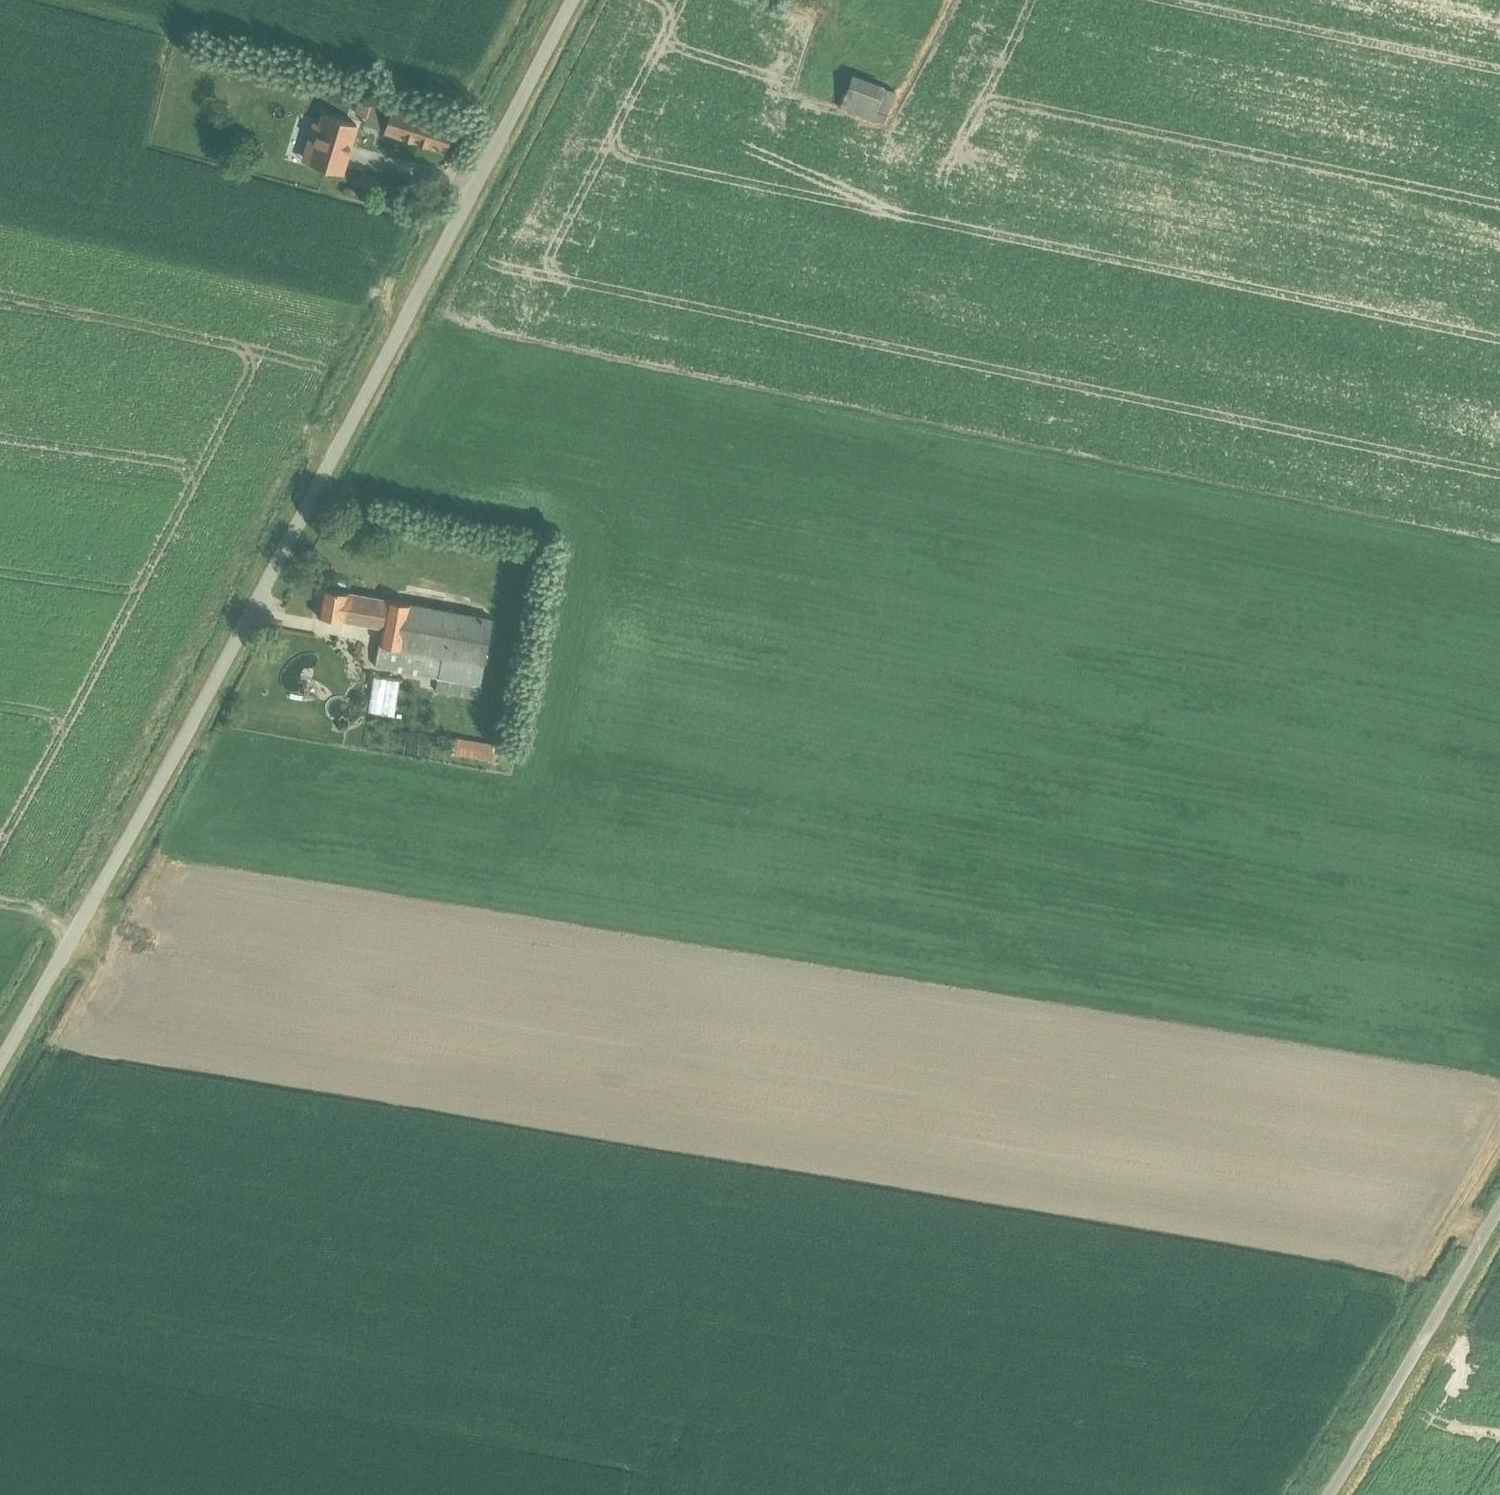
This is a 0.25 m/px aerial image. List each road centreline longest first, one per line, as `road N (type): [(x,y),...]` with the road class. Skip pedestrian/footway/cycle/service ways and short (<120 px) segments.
road 1 (unclassified): [(0,1062),(184,737),(572,0)]
road 2 (unclassified): [(1329,1494),(1499,1231)]

